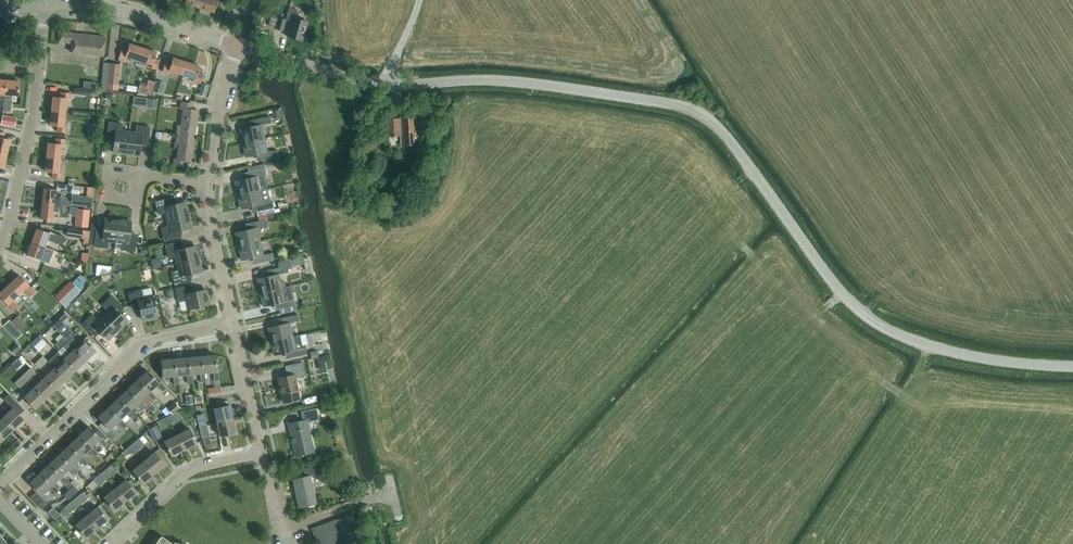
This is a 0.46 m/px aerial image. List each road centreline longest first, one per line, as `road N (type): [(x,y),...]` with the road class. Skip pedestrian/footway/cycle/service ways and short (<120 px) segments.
road 1 (unclassified): [(1072,372),(943,354),(851,310),(733,145),(691,110),(510,81),(386,85)]
road 2 (residential): [(0,482),(137,349),(234,322)]
road 3 (unclassified): [(45,5),(141,14),(239,45)]
road 4 (residential): [(110,543),(185,473),(262,453)]
road 5 (residential): [(0,247),(38,69)]
road 6 (unclassified): [(386,85),(239,45)]
road 7 (residential): [(234,322),(211,183)]
road 8 (residential): [(211,183),(239,45)]
road 9 (residential): [(262,453),(234,322)]

